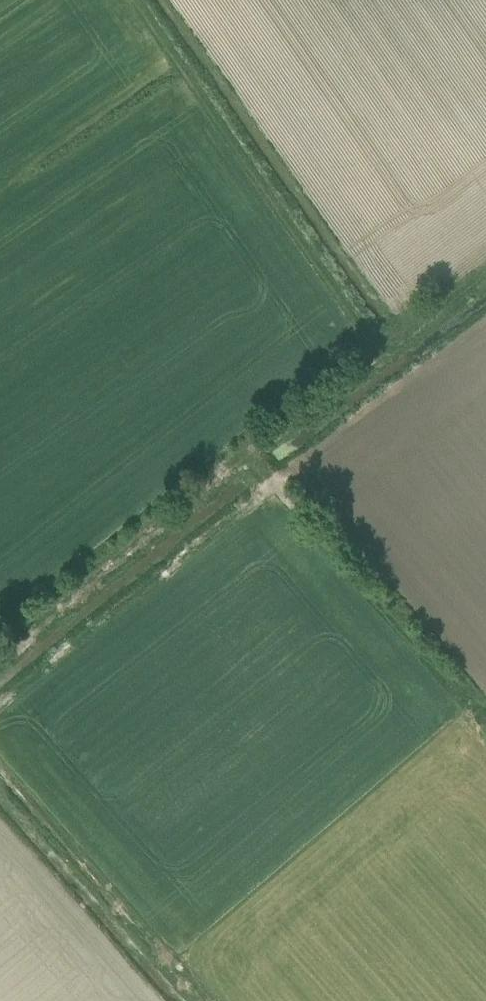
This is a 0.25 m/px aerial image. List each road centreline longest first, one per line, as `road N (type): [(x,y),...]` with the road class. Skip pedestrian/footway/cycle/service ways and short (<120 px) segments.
road 1 (track): [(389,353),(140,0)]
road 2 (track): [(261,455),(485,716)]
road 3 (track): [(0,658),(261,455)]
road 4 (track): [(261,455),(389,353)]
road 5 (track): [(389,353),(485,282)]

